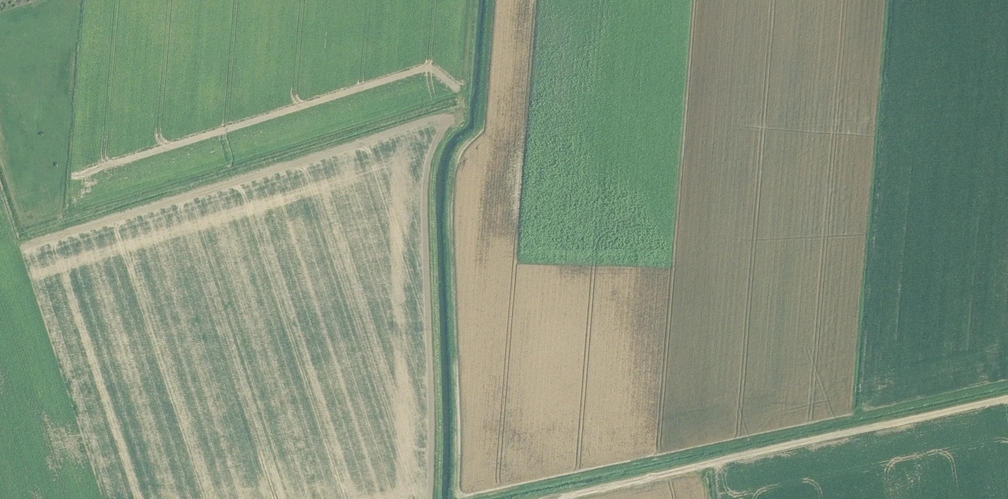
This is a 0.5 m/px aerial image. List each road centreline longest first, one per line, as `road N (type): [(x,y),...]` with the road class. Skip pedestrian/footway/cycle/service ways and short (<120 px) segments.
road 1 (track): [(561,498),(1007,401)]

